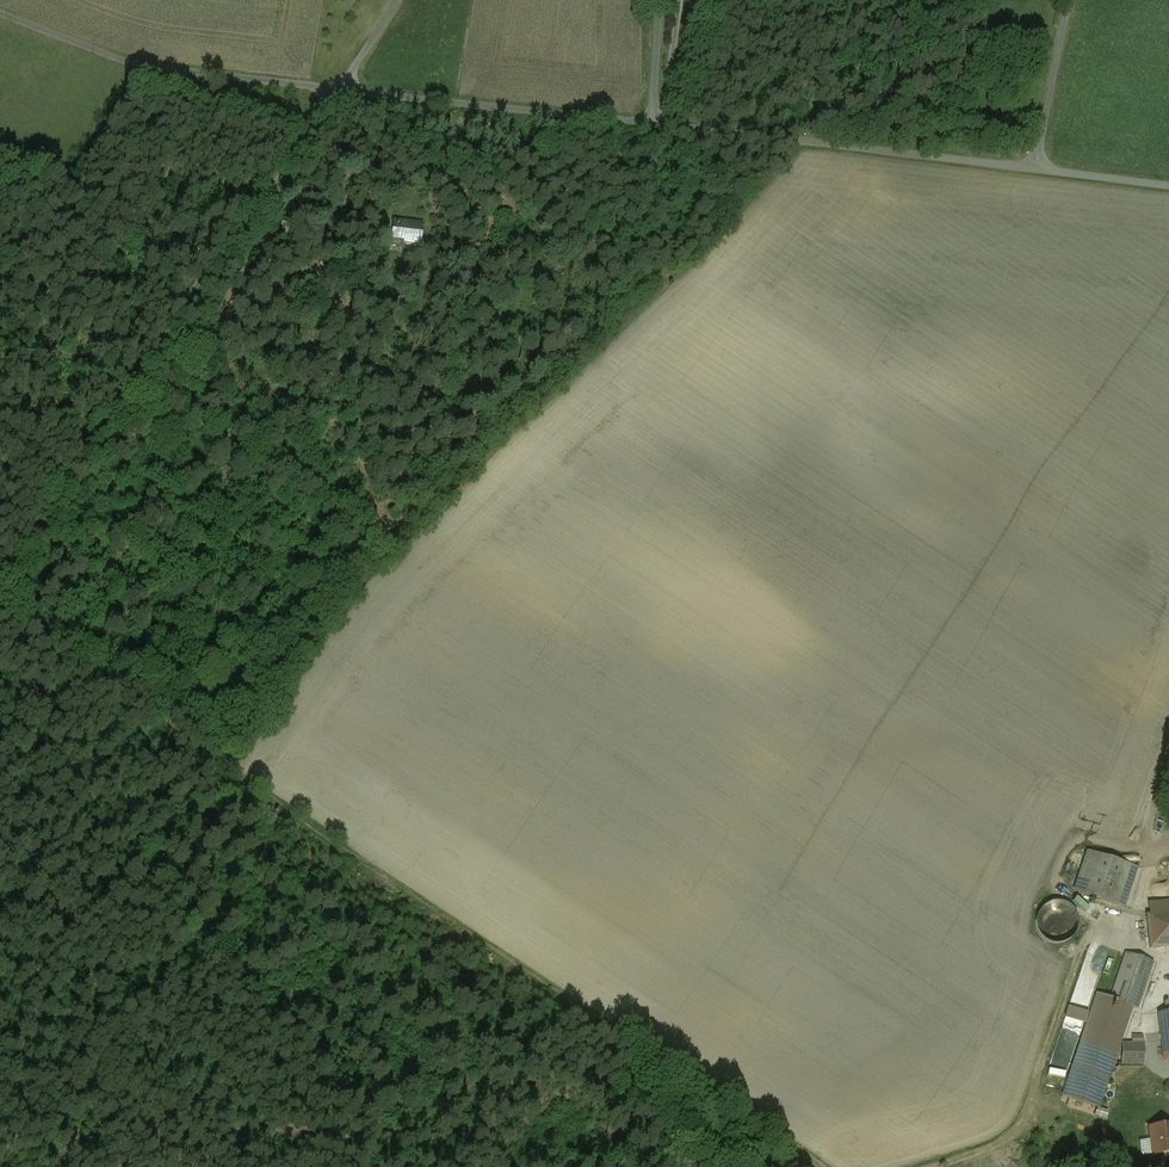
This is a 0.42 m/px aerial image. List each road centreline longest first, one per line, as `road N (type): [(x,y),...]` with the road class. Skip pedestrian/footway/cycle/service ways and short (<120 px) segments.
road 1 (unclassified): [(651,123),(153,65),(0,9)]
road 2 (track): [(0,582),(333,88)]
road 3 (unclassified): [(651,123),(1168,186)]
road 4 (unclassified): [(659,0),(651,123)]

